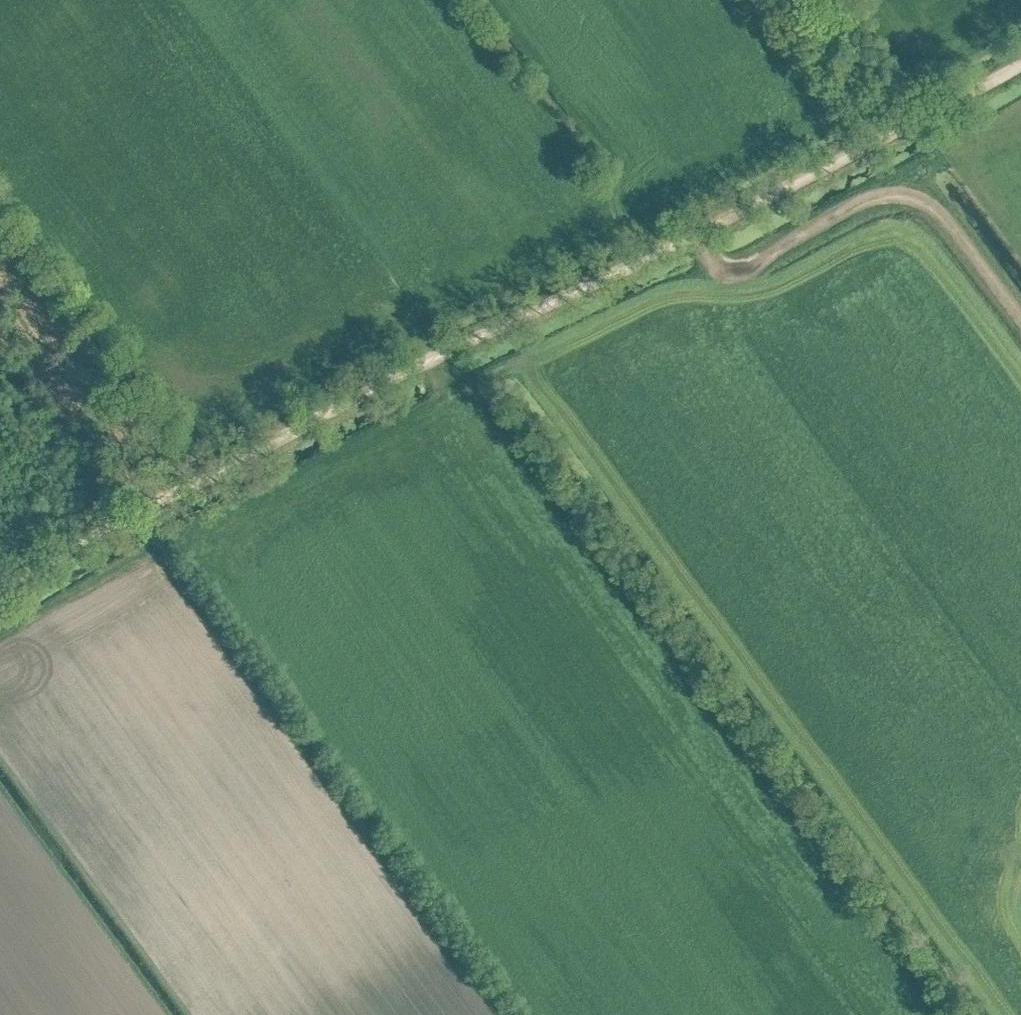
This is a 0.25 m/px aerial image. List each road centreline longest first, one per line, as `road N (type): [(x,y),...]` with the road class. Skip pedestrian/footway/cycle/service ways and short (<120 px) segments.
road 1 (track): [(0,590),(153,503),(1020,59)]

